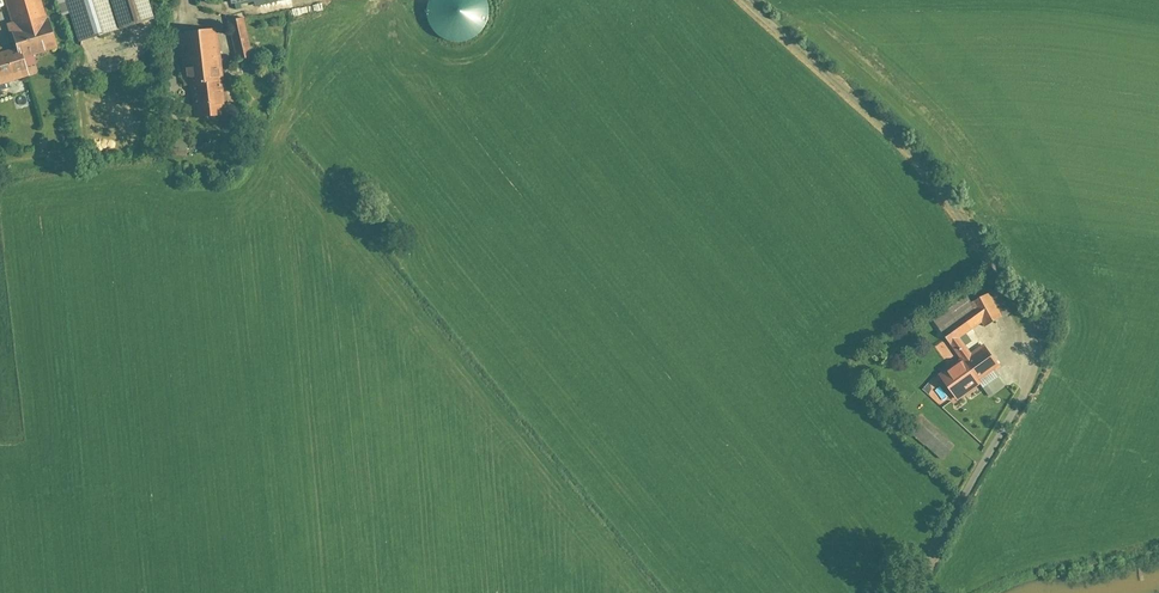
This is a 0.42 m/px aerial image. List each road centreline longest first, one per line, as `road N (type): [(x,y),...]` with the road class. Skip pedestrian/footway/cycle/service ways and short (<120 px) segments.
road 1 (residential): [(924,592),(1037,369),(1033,319),(908,146),(745,0)]

